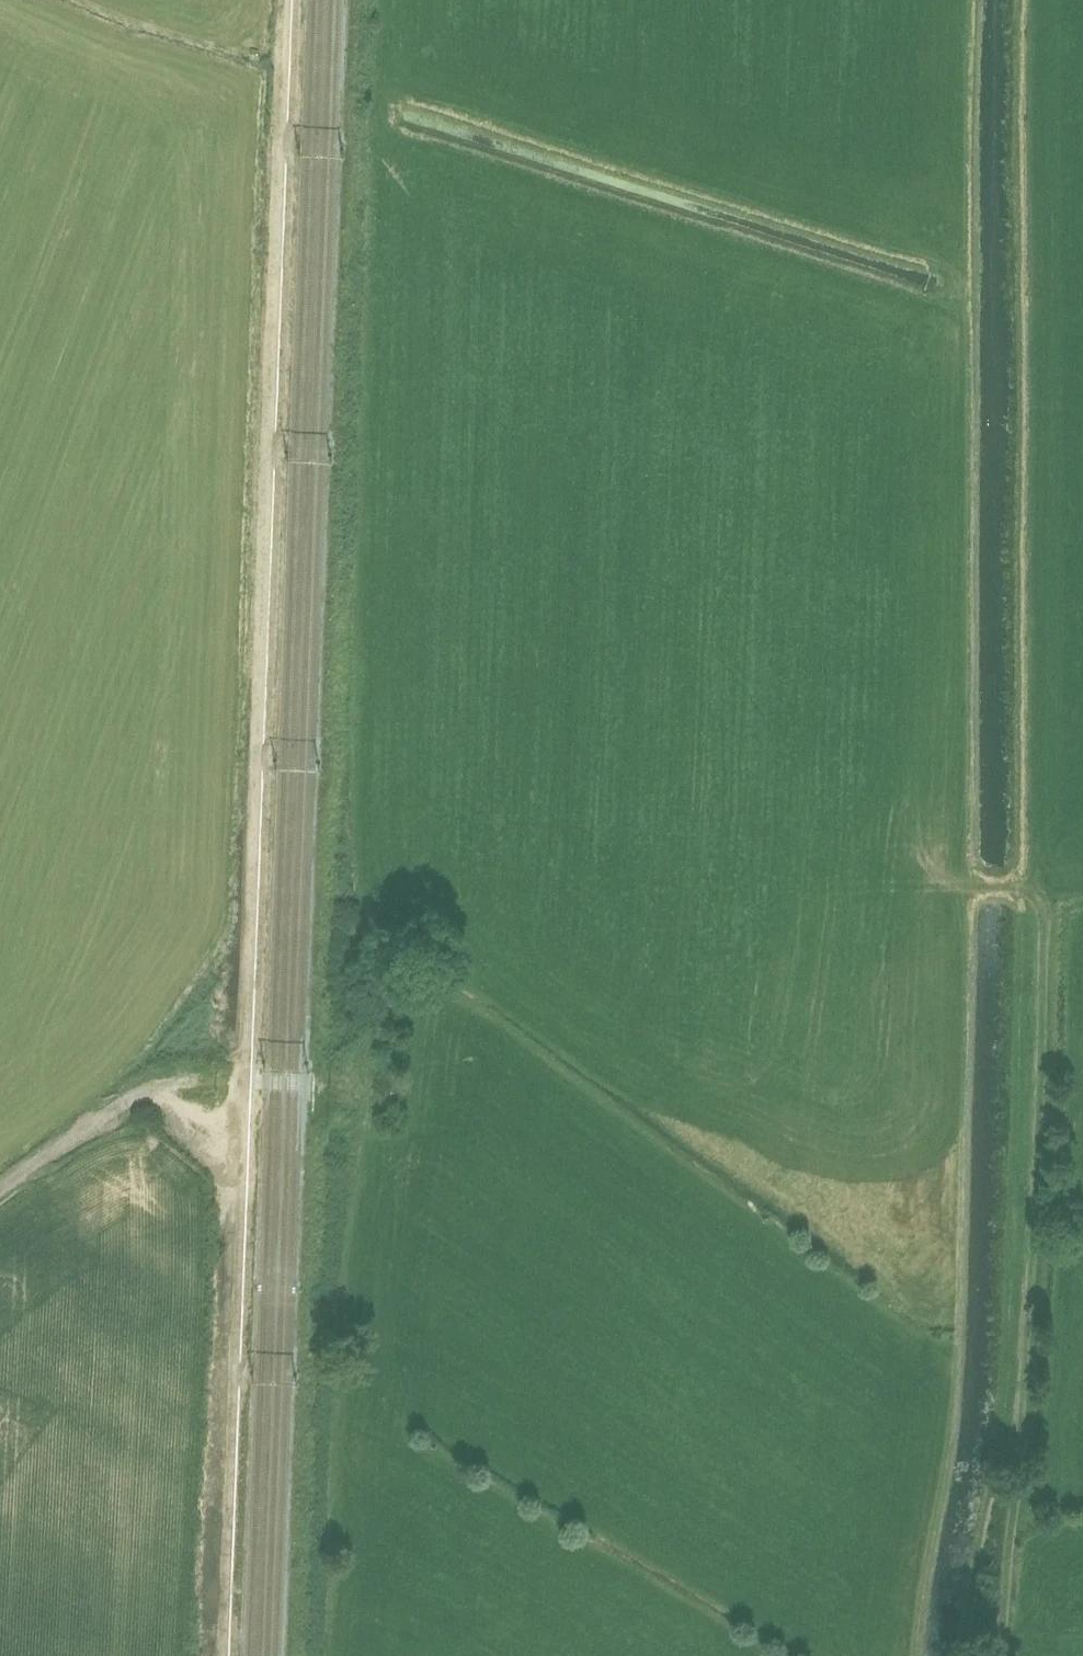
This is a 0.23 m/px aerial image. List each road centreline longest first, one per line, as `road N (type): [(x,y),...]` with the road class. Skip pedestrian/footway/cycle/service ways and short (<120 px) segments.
road 1 (track): [(999,1655),(1022,1392),(1040,901)]
road 2 (track): [(0,1188),(89,1118),(165,1087),(216,1083)]

